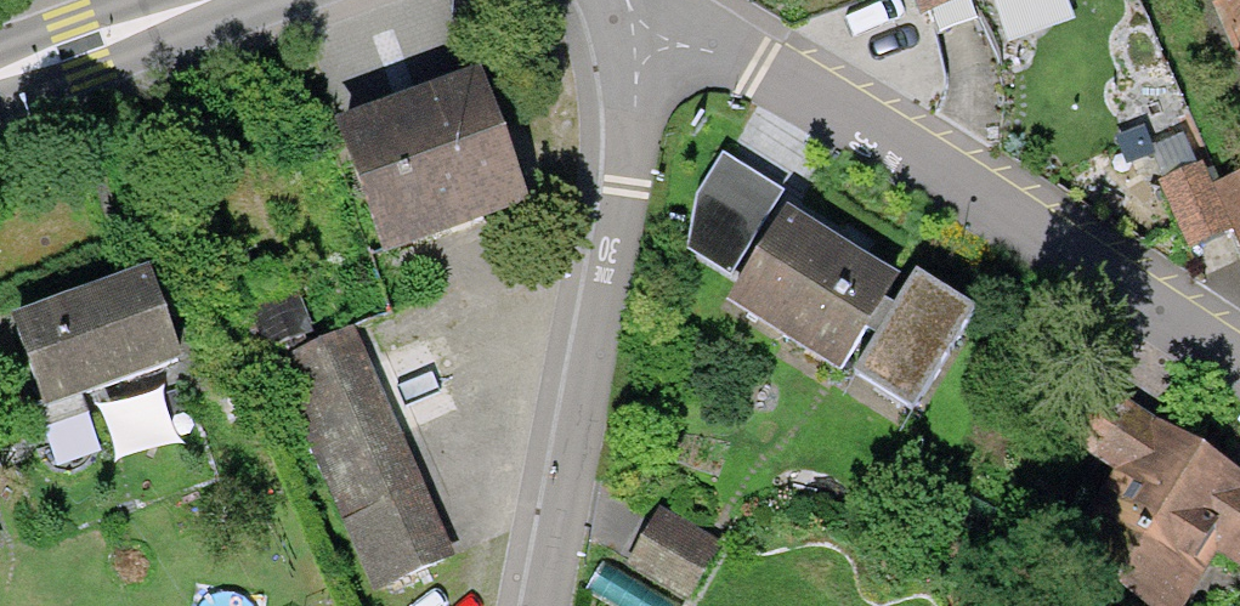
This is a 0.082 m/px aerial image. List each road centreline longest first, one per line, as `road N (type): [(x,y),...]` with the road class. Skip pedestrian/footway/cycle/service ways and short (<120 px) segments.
road 1 (residential): [(1239,364),(884,142),(631,22)]
road 2 (residential): [(631,22),(626,156),(545,605)]
road 3 (secondary): [(200,0),(0,73)]

